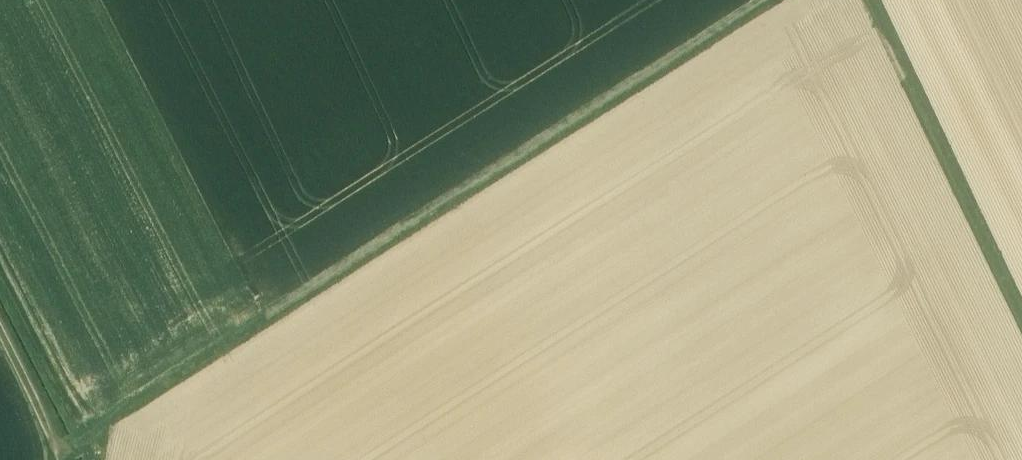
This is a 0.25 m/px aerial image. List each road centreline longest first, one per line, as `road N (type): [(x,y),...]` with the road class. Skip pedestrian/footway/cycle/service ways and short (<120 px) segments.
road 1 (track): [(54,456),(776,0)]
road 2 (track): [(871,0),(1021,319)]
road 3 (track): [(54,459),(0,334)]

